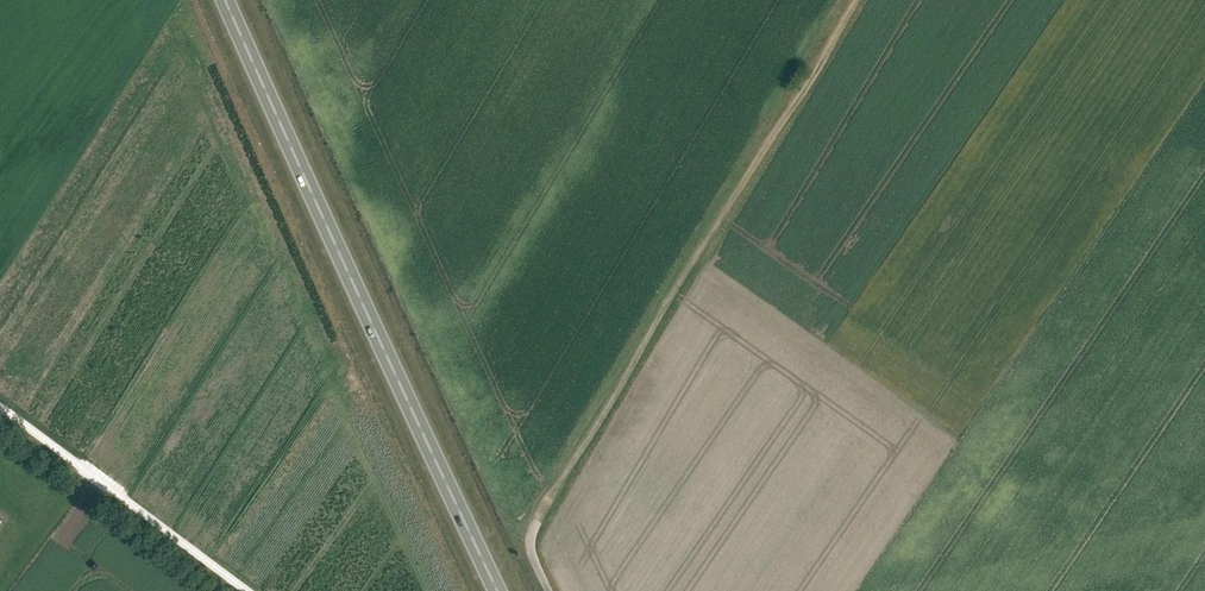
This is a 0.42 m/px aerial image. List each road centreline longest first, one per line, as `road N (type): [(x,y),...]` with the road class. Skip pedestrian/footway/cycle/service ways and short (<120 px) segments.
road 1 (track): [(548,590),(531,552),(535,524),(851,0)]
road 2 (trunk): [(496,590),(225,0)]
road 3 (unclassified): [(247,590),(0,407)]

